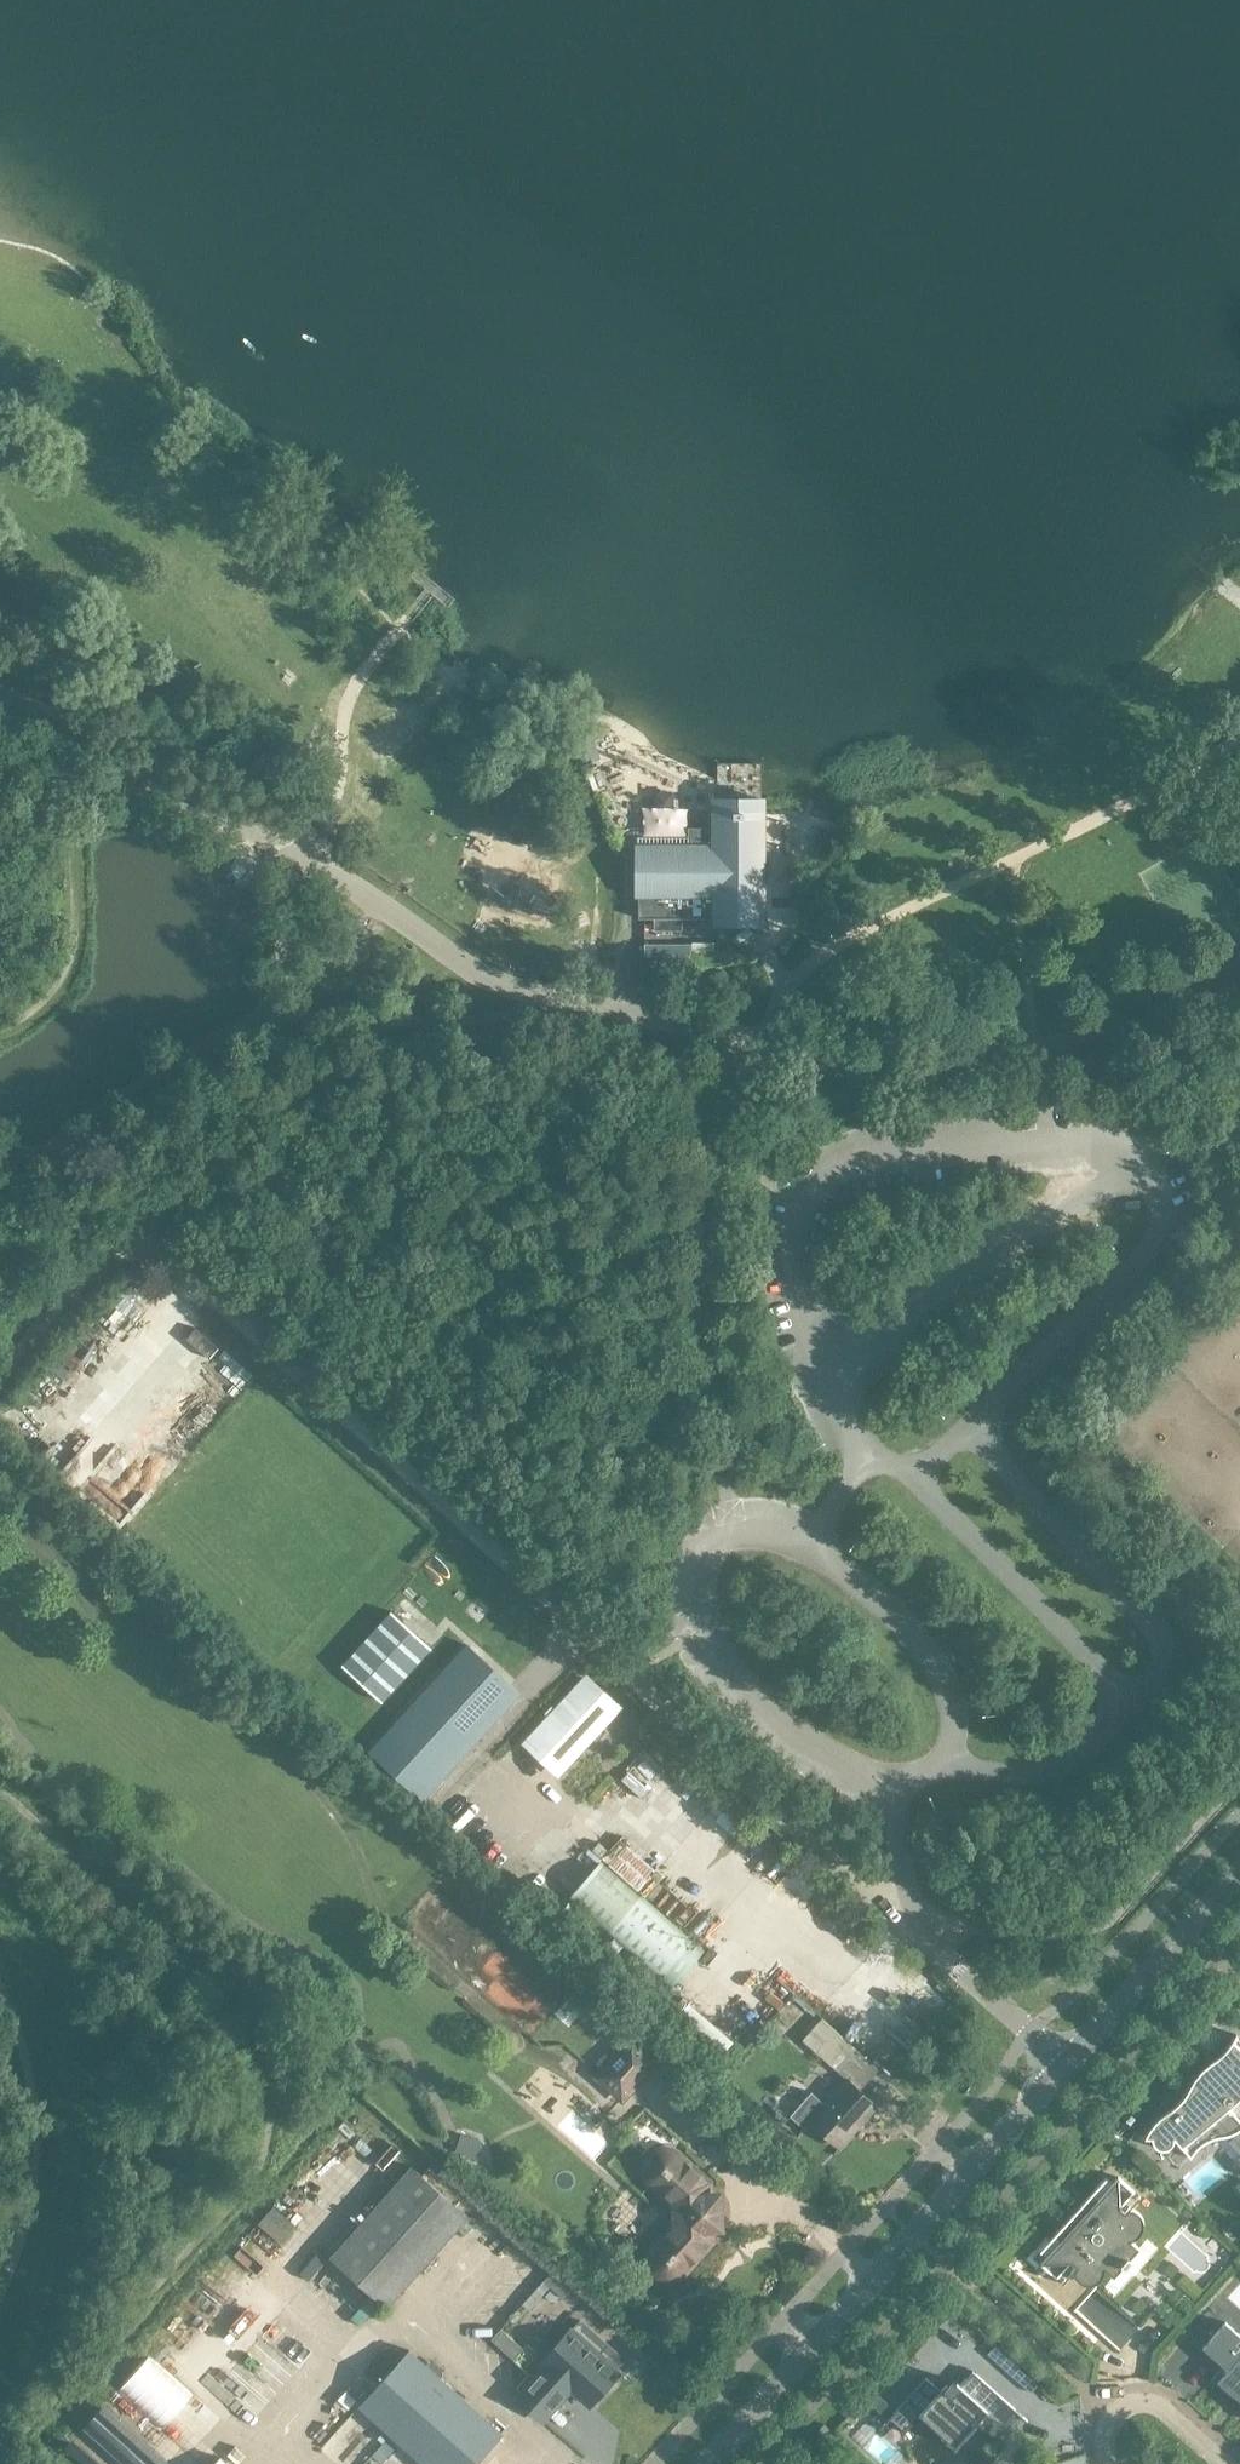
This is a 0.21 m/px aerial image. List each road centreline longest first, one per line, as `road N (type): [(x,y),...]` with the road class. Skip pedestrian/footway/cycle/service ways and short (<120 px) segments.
road 1 (tertiary): [(708,2463),(1239,1874)]
road 2 (track): [(581,1634),(175,1261),(133,1245),(108,1252),(0,1373)]
road 3 (track): [(1239,1777),(1106,1925),(1060,1933),(916,1918)]
road 4 (residential): [(1228,2463),(1178,2418),(1141,2407),(1111,2429),(1113,2463)]

